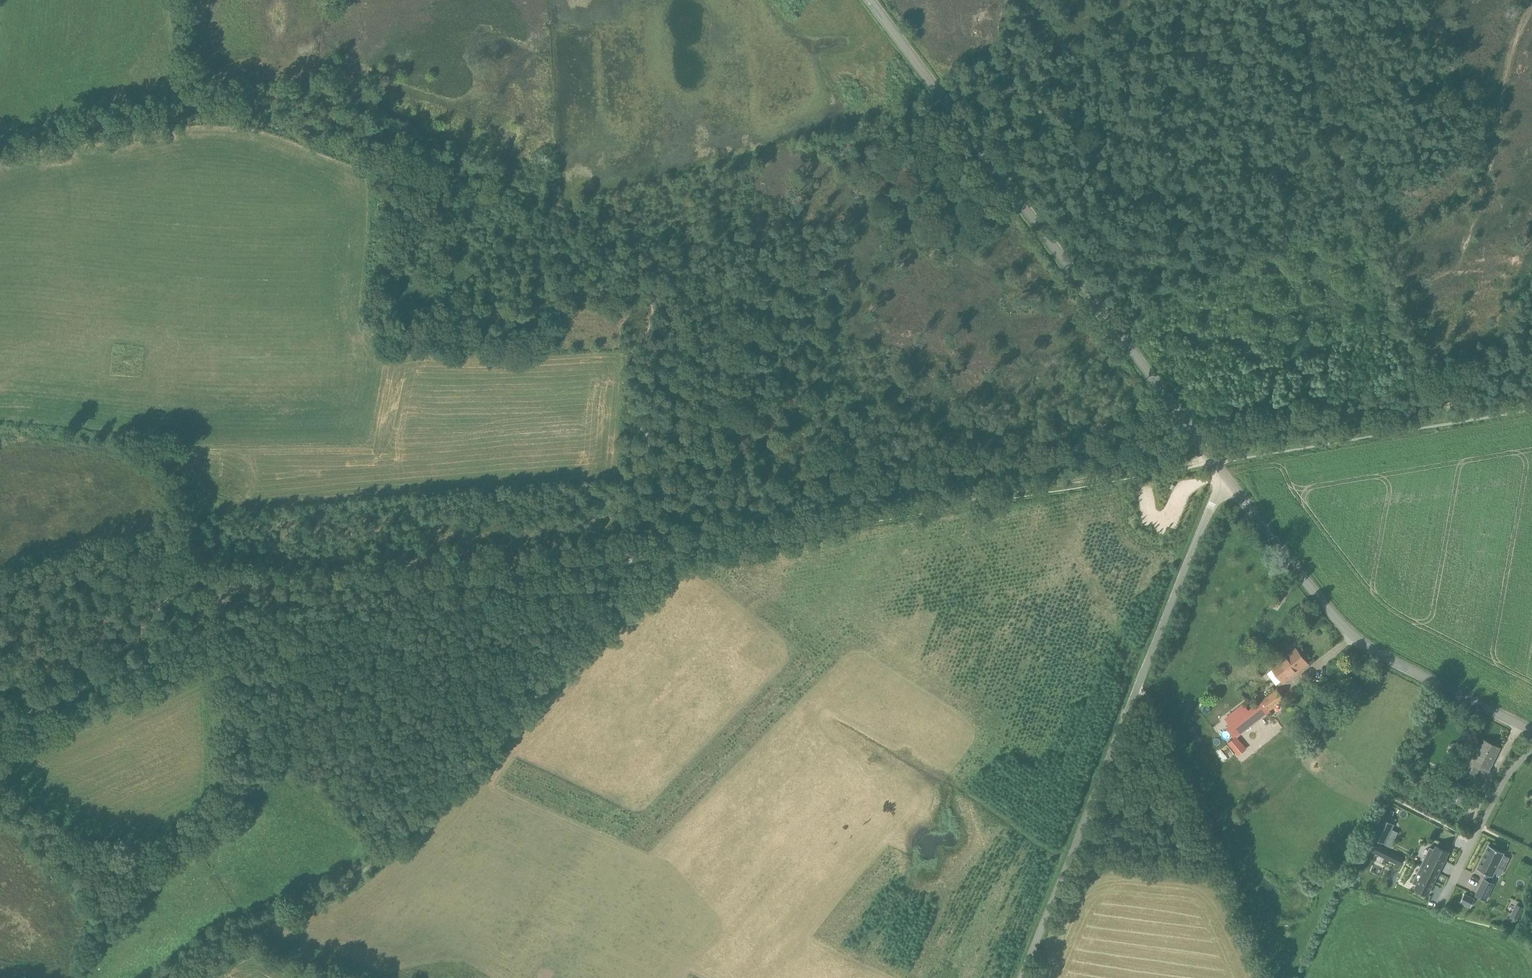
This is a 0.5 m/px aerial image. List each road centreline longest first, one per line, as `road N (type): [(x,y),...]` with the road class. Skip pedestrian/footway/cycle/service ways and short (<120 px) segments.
road 1 (track): [(0,727),(184,639),(210,587),(234,581),(475,578),(1531,404)]
road 2 (unclassified): [(1225,477),(871,0)]
road 3 (unclassified): [(1021,977),(1225,477)]
road 4 (track): [(668,556),(347,883)]
road 5 (unclassified): [(1531,731),(1353,637),(1225,477)]
road 6 (track): [(1230,871),(1147,663)]
road 7 (track): [(165,977),(204,948),(347,883)]

